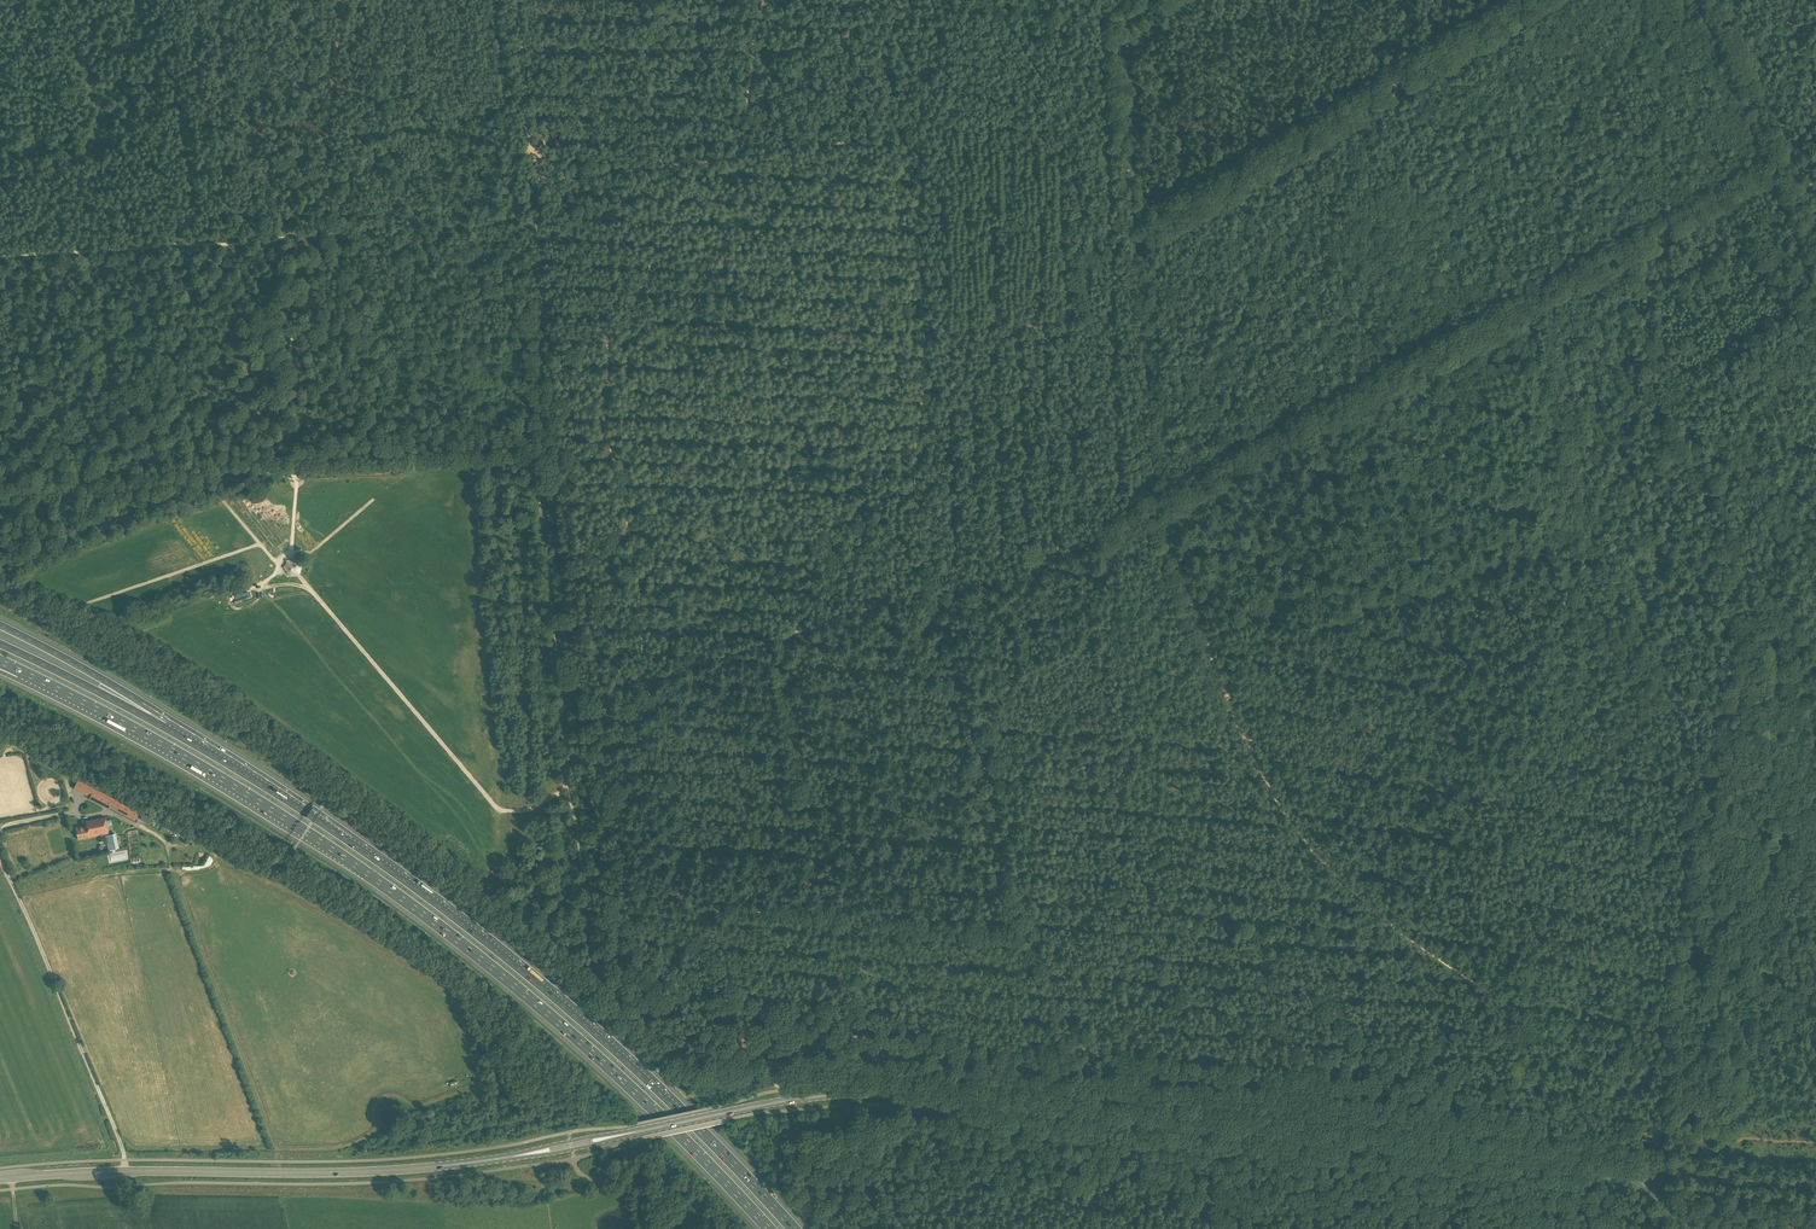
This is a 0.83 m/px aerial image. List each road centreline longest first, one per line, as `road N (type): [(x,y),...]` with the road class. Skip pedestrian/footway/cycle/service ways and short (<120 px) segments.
road 1 (track): [(608,339),(609,439),(640,564),(645,681),(672,771),(669,855),(676,880),(696,901),(914,932),(1008,936),(1059,971),(1197,1002),(1245,1034),(1278,1022),(1451,1036),(1518,1012)]
road 2 (track): [(1641,1094),(1581,1063),(1532,1015),(1393,921),(1298,830),(1266,781),(1151,505),(1132,246)]
road 3 (secondary): [(1697,1228),(1637,1180),(1579,1162),(909,1094),(818,1096),(721,1114)]
road 4 (track): [(1815,152),(1113,527),(933,593)]
road 5 (motorway): [(20,672),(224,781),(424,914),(645,1102),(766,1228)]
road 6 (track): [(613,328),(654,263),(660,168),(757,146),(917,145),(922,360),(914,448),(933,593)]
road 7 (track): [(0,256),(291,238),(303,279),(264,471),(385,473),(420,453),(502,449),(539,460)]
road 8 (motorway): [(795,1228),(656,1087),(506,953),(353,839),(168,722)]
road 9 (track): [(1653,1114),(1641,1094),(1666,1032),(1700,784),(1815,411)]
road 10 (secondary): [(0,1180),(370,1172),(500,1158)]
road 11 (track): [(1132,246),(1542,0)]
road 12 (track): [(569,799),(539,460)]
road 13 (track): [(279,1173),(178,884),(187,870)]
road 14 (track): [(185,0),(198,22),(197,92),(0,179)]
road 15 (track): [(0,492),(34,485),(254,390),(282,390)]
road 16 (track): [(1815,247),(1715,0)]
road 17 (track): [(342,0),(326,223),(297,247)]
road 18 (track): [(1132,246),(1119,52),(1133,0)]
road 19 (track): [(1068,1110),(1079,1184),(1154,1187),(1228,1228)]
road 20 (track): [(103,876),(199,869),(217,858),(115,814)]
road 21 (motorway): [(168,722),(0,626)]
road 22 (track): [(72,251),(0,430)]
road 23 (motorway): [(168,722),(0,644)]
road 24 (track): [(778,639),(933,593)]
road 25 (track): [(766,0),(737,150)]
road 26 (secondary): [(500,1158),(639,1131)]
road 27 (secondary): [(639,1131),(500,1158)]
road 28 (track): [(778,639),(645,681)]

